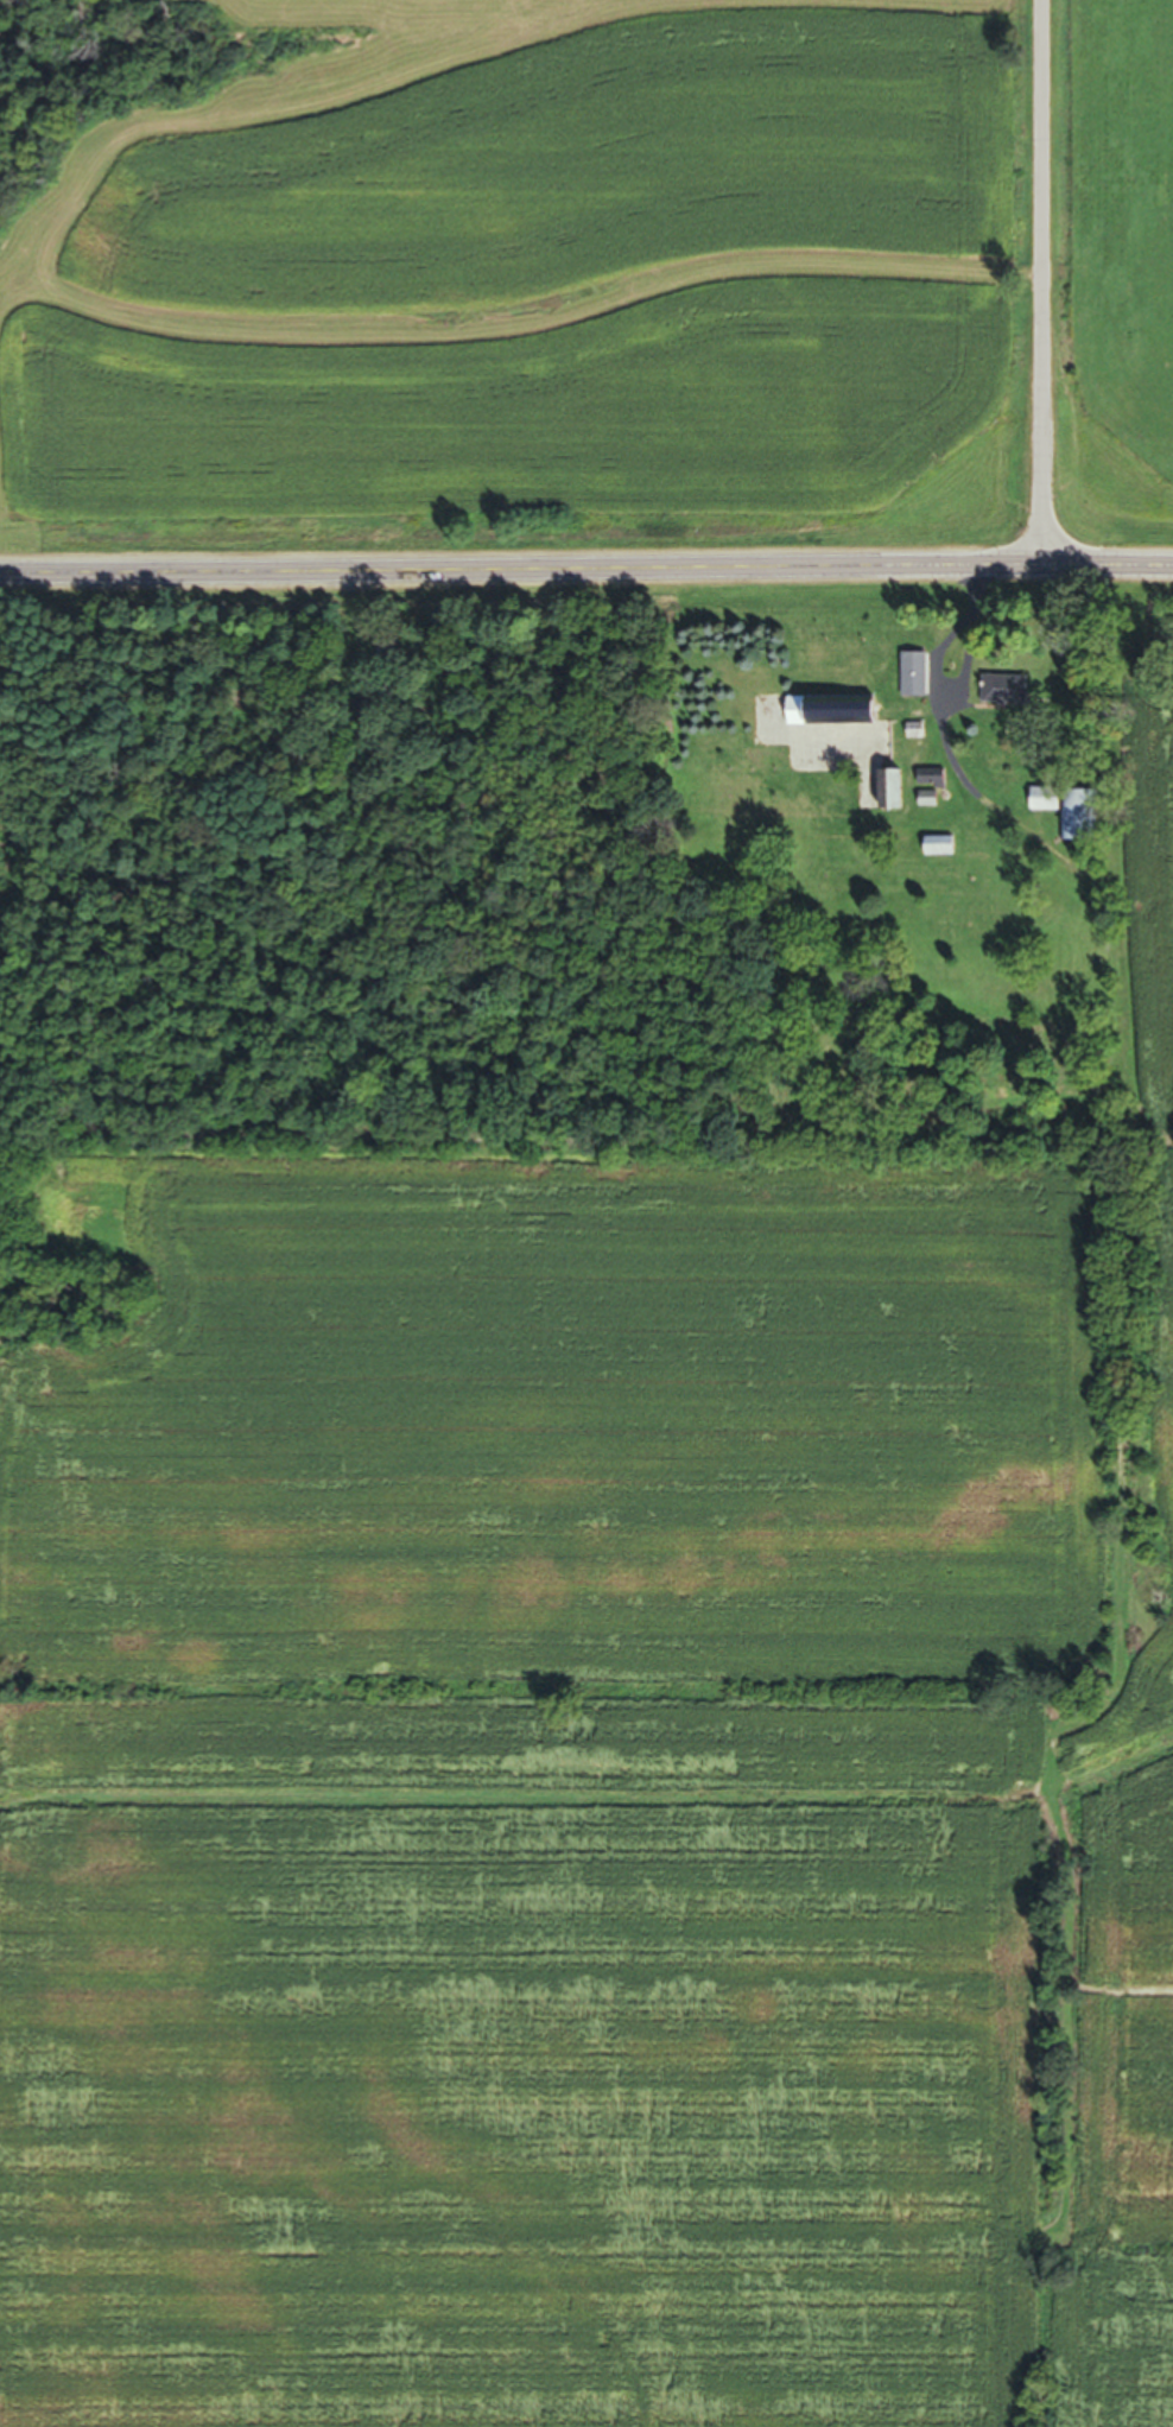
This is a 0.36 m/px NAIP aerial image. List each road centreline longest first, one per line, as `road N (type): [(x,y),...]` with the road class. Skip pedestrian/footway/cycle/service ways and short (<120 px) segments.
road 1 (primary): [(0,572),(1172,577)]
road 2 (residential): [(1041,576),(1041,0)]

